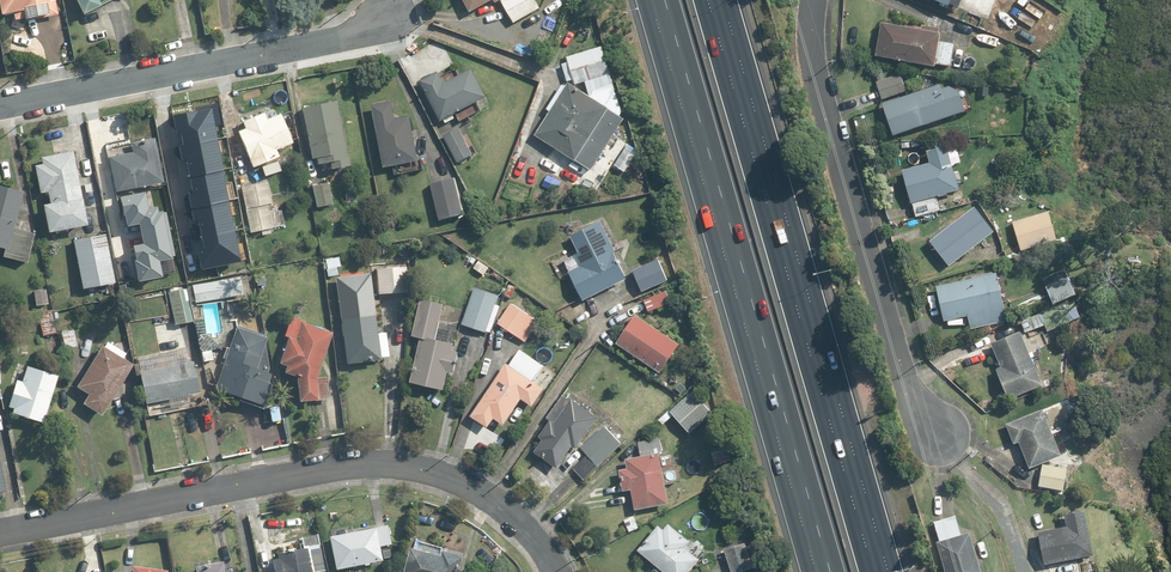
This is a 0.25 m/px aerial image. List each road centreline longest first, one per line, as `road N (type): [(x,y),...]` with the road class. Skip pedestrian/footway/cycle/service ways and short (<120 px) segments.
road 1 (residential): [(0,531),(384,463),(434,472),(482,493),(524,524),(556,571)]
road 2 (motorway): [(708,0),(874,571)]
road 3 (motorway): [(830,571),(665,0)]
road 4 (residential): [(816,0),(817,80),(911,404),(936,434)]
road 5 (residential): [(0,105),(343,38),(388,14)]

